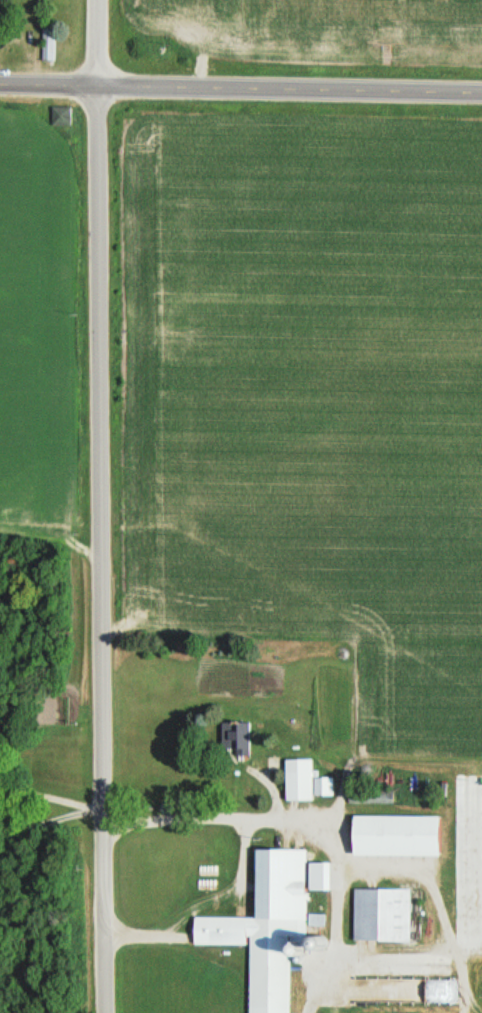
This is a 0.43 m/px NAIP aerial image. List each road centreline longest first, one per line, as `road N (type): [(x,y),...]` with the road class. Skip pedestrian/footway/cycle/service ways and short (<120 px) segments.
road 1 (residential): [(107,1012),(98,0)]
road 2 (residential): [(481,91),(0,82)]

